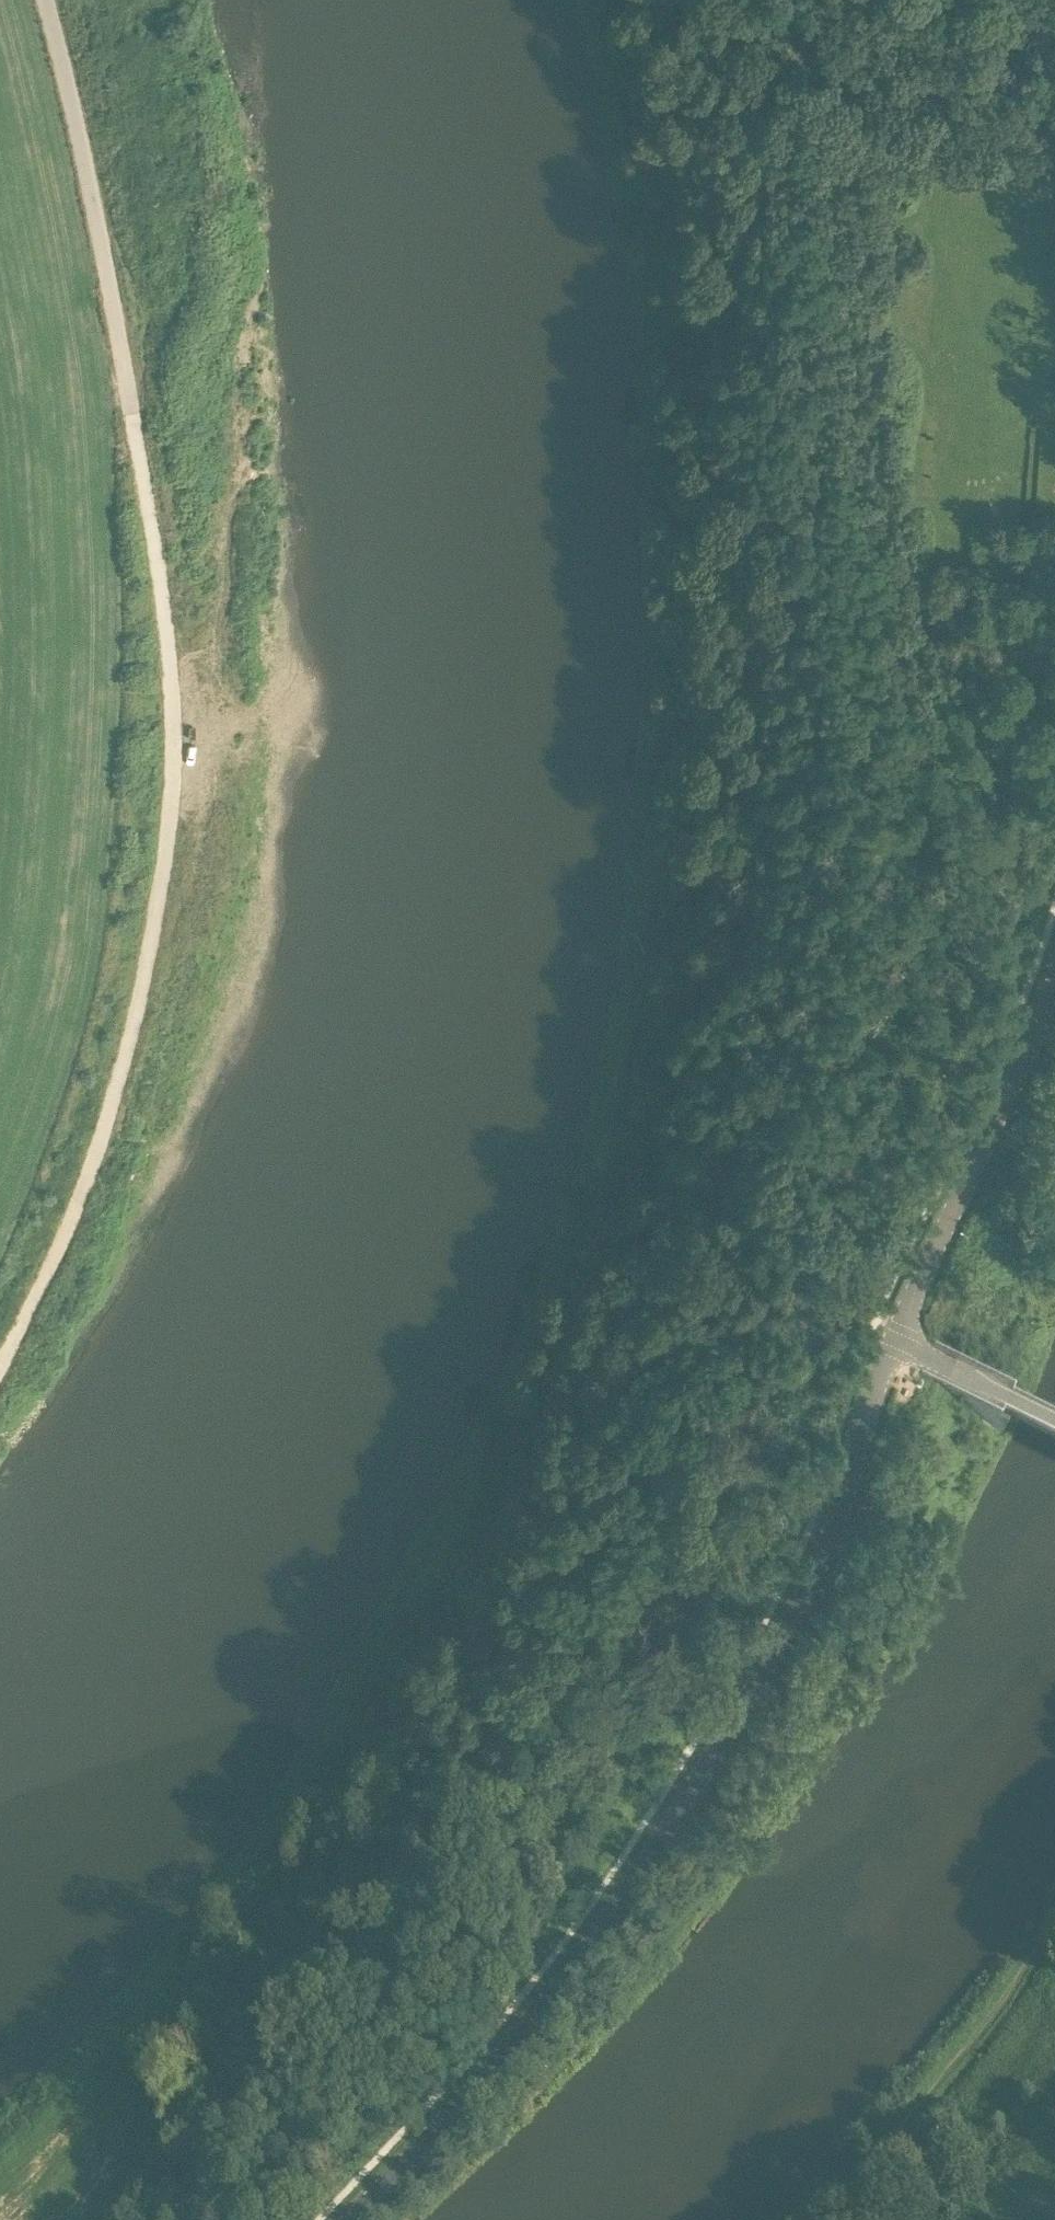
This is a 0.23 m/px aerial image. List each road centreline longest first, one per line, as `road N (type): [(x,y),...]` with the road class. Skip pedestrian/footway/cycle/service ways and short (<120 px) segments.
road 1 (unclassified): [(0,1365),(86,1177),(118,1073),(139,991),(168,795),(157,566),(76,118),(46,0)]
road 2 (unclassified): [(347,2219),(517,2041),(626,1894),(791,1620),(845,1497),(898,1341)]
road 3 (tertiary): [(898,1341),(1054,981)]
road 4 (tertiary): [(1054,1411),(898,1341)]

